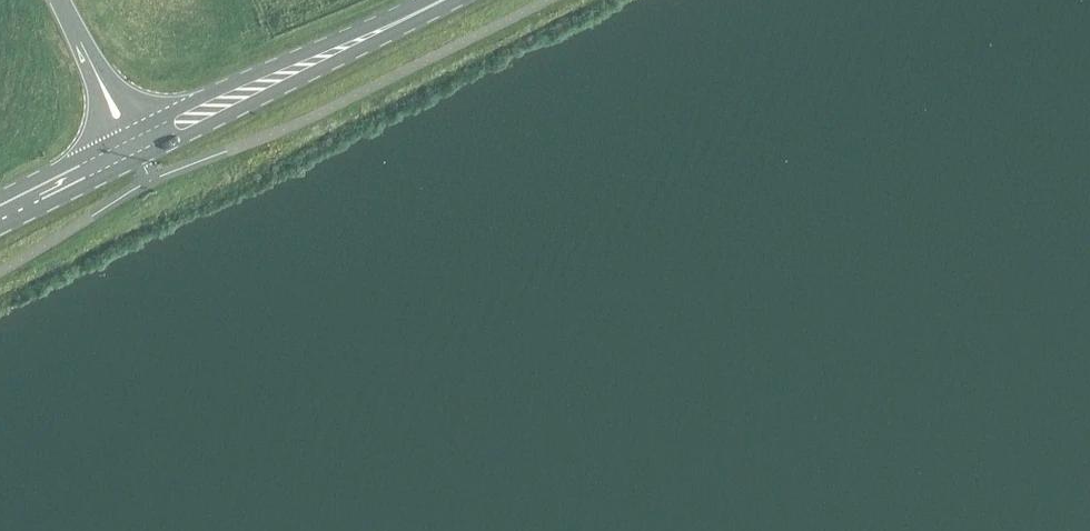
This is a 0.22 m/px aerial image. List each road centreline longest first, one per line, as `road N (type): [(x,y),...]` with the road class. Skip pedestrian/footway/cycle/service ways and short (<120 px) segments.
road 1 (primary): [(148,160),(470,0)]
road 2 (unclassified): [(148,160),(95,83),(54,0)]
road 3 (primary): [(0,233),(148,160)]

